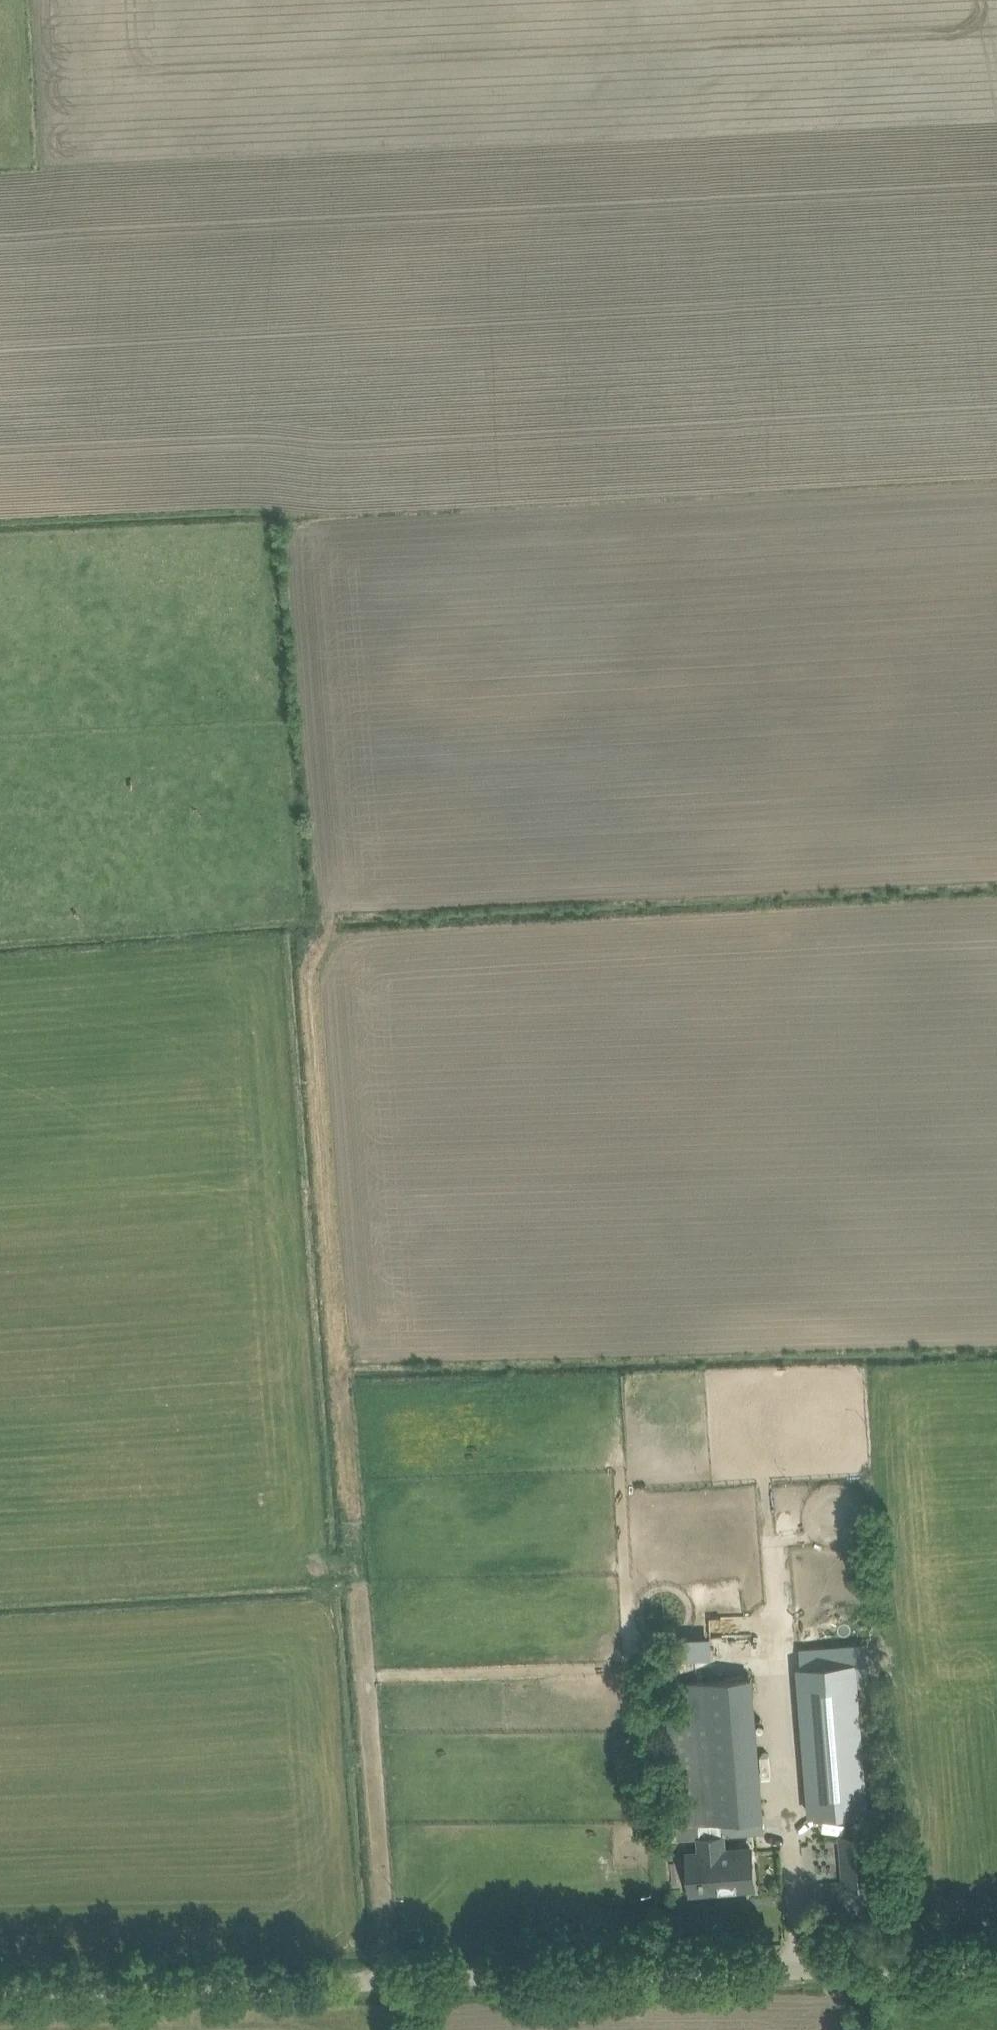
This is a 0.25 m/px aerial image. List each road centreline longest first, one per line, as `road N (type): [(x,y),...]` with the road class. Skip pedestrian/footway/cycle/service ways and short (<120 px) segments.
road 1 (unclassified): [(0,1990),(996,1963)]

